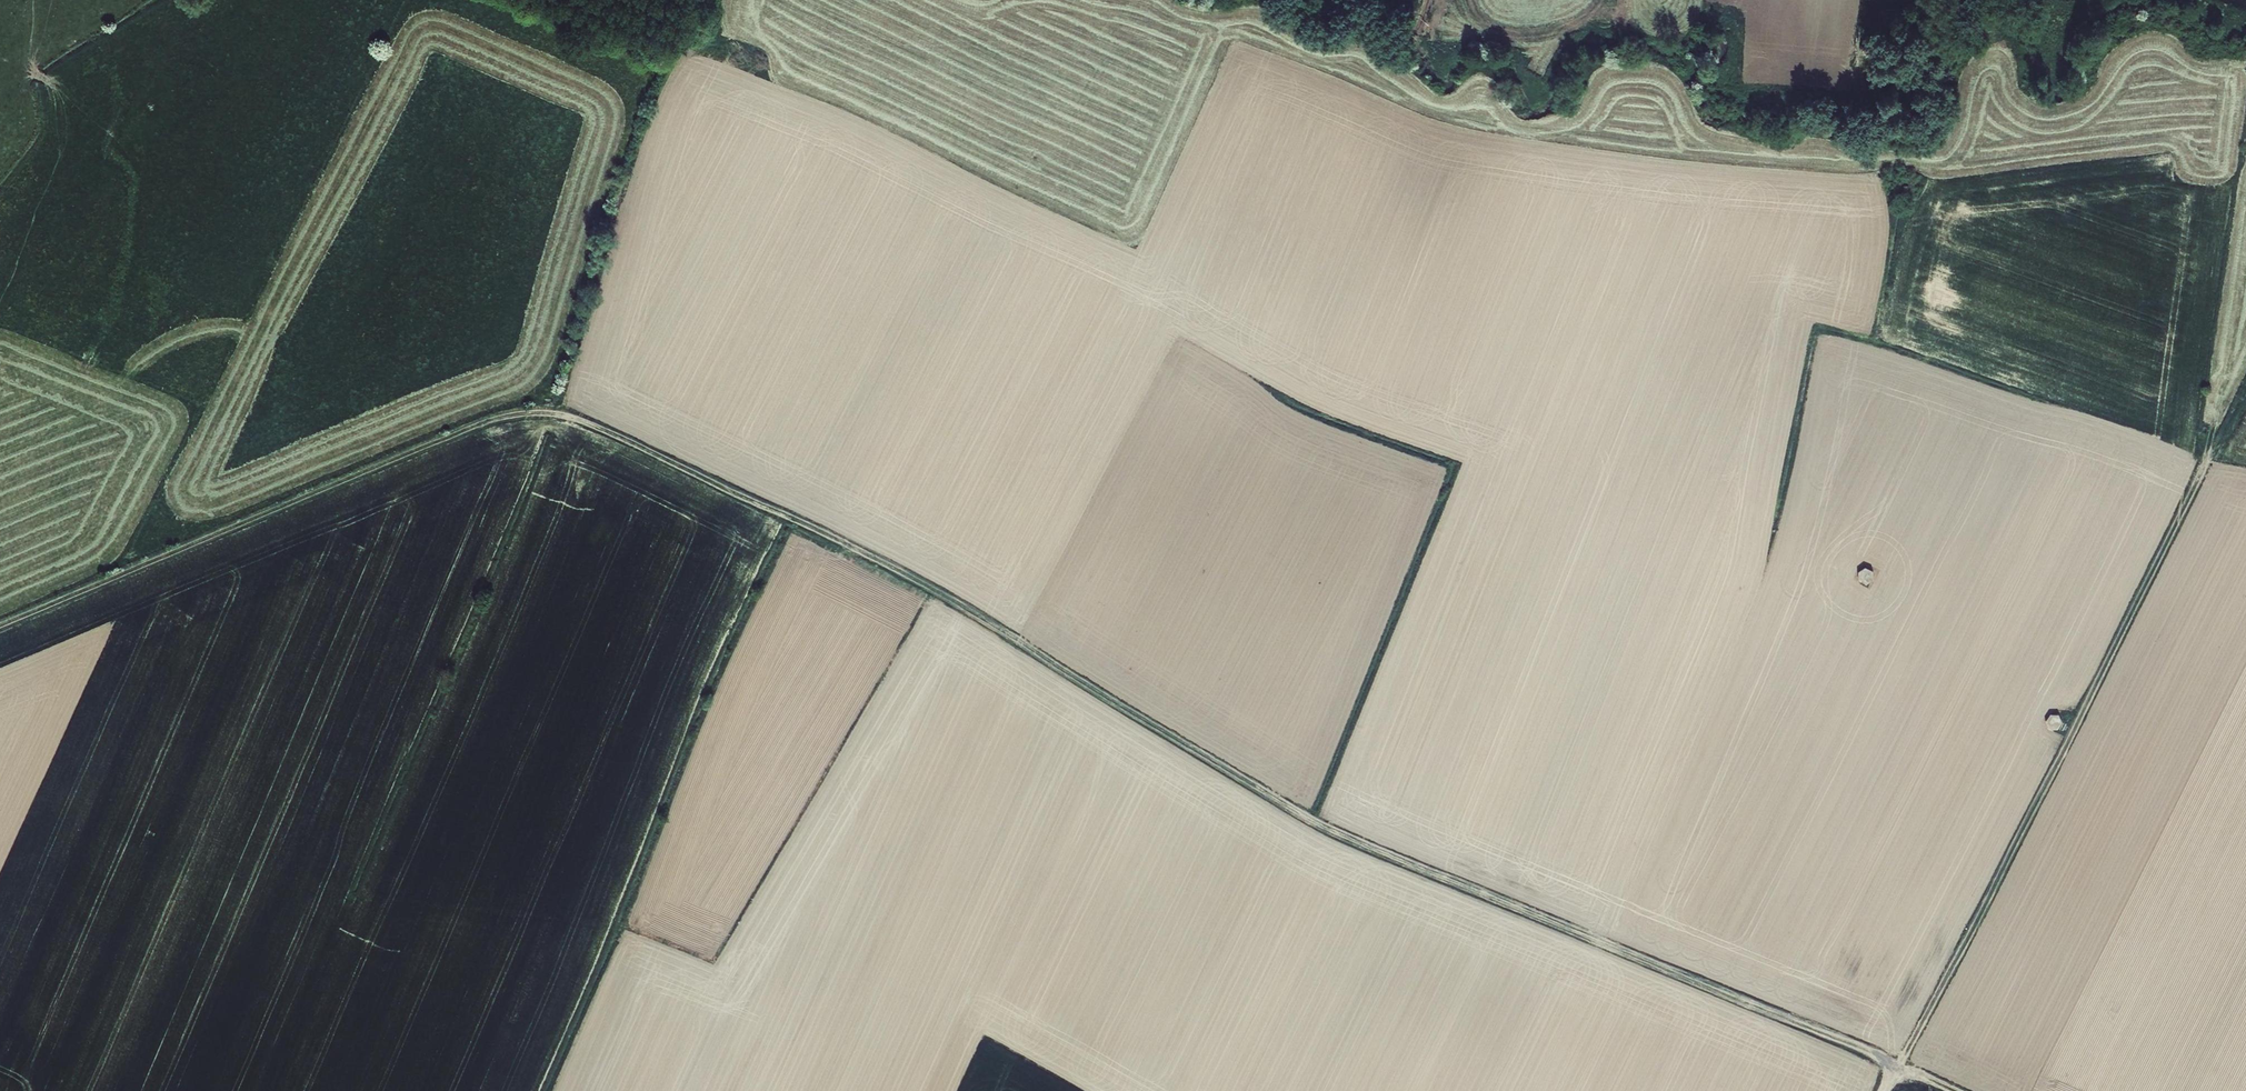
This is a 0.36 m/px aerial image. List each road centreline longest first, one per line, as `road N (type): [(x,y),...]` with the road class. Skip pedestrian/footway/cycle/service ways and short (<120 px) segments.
road 1 (track): [(1952,1090),(1306,819),(826,536),(558,413),(484,423),(0,630)]
road 2 (track): [(1886,1090),(2215,453)]

